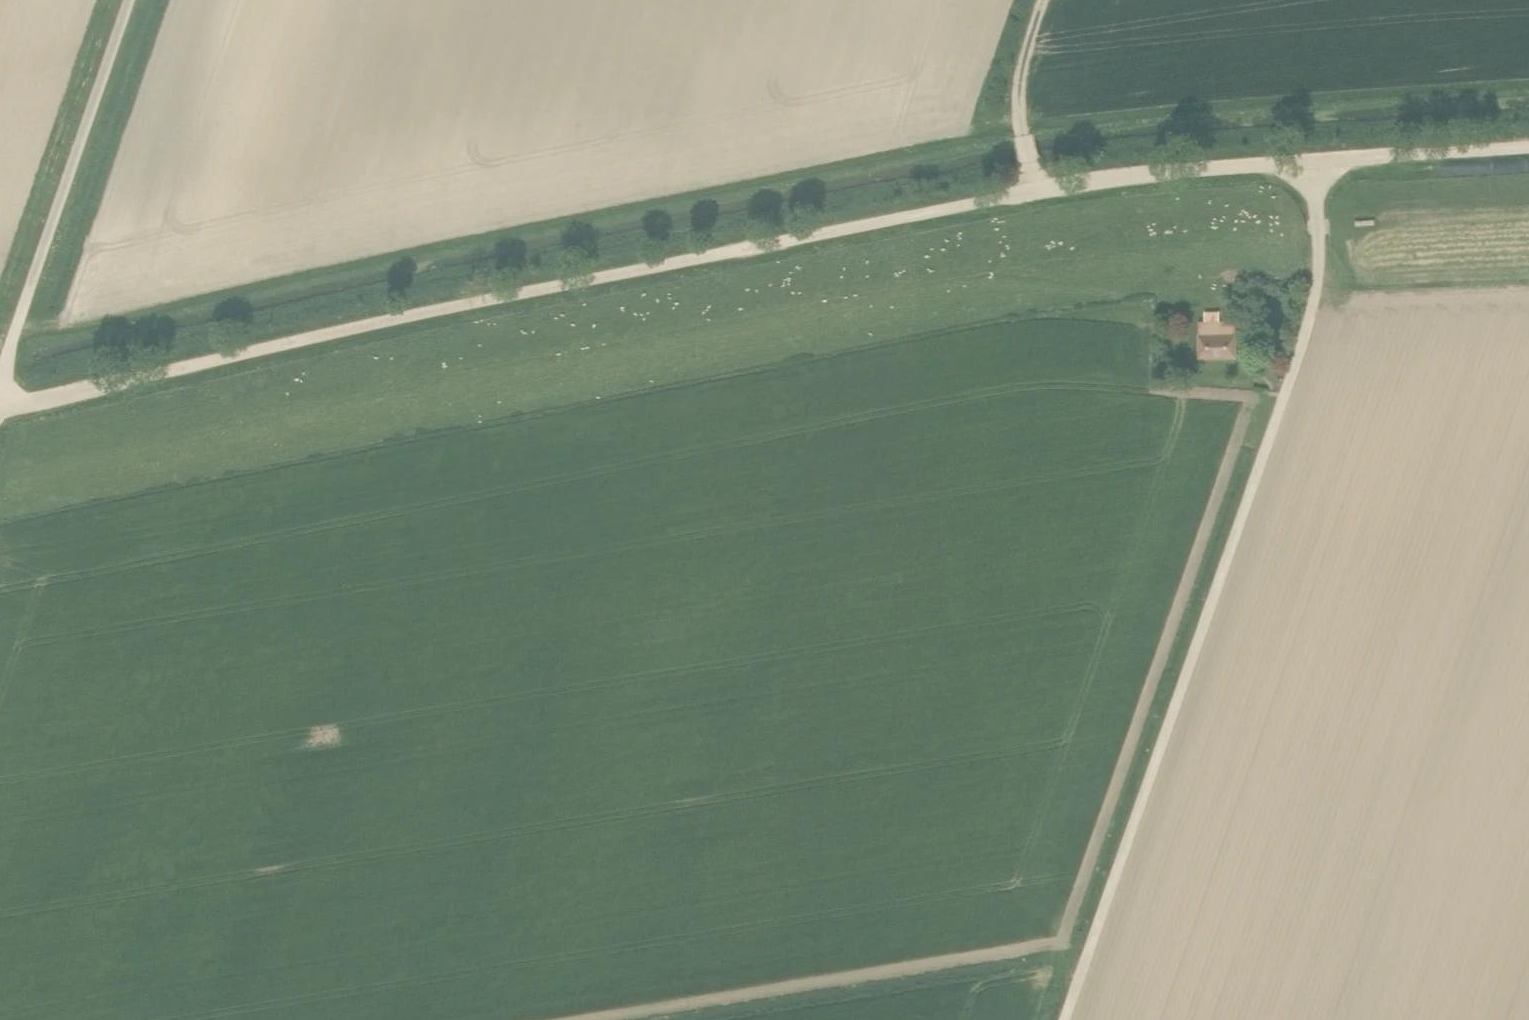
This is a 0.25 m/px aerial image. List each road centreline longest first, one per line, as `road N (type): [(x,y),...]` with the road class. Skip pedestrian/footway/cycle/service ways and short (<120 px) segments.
road 1 (unclassified): [(0,408),(1035,194),(1314,162),(1528,150)]
road 2 (track): [(1035,194),(1017,83),(1040,0)]

